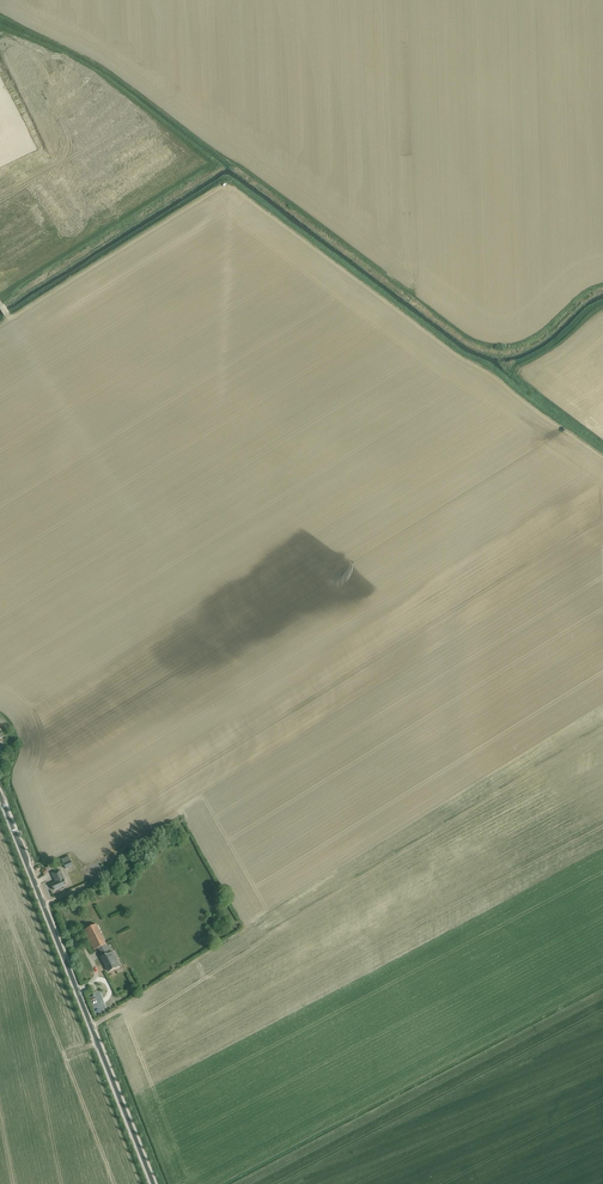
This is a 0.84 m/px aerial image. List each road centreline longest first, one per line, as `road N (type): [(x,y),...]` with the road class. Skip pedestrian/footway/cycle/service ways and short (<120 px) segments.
road 1 (tertiary): [(151,1183),(0,800)]

